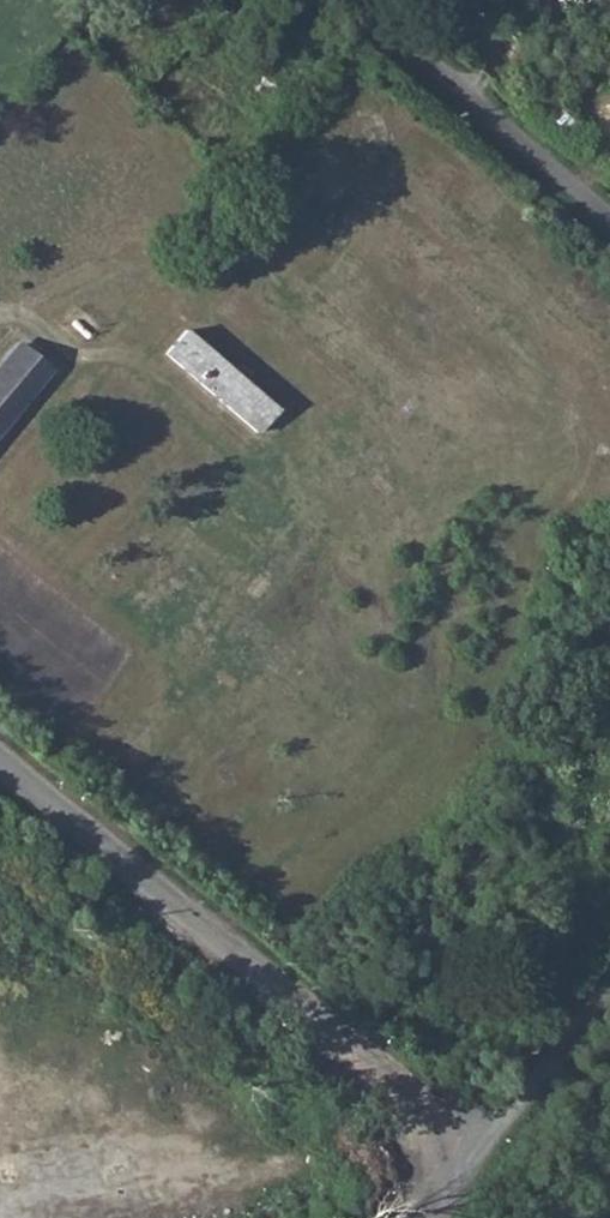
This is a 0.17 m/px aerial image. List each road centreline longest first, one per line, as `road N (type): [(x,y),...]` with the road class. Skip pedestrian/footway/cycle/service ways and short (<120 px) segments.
road 1 (residential): [(0,765),(475,1157)]
road 2 (residential): [(609,205),(371,0)]
road 3 (residential): [(609,1003),(475,1157)]

